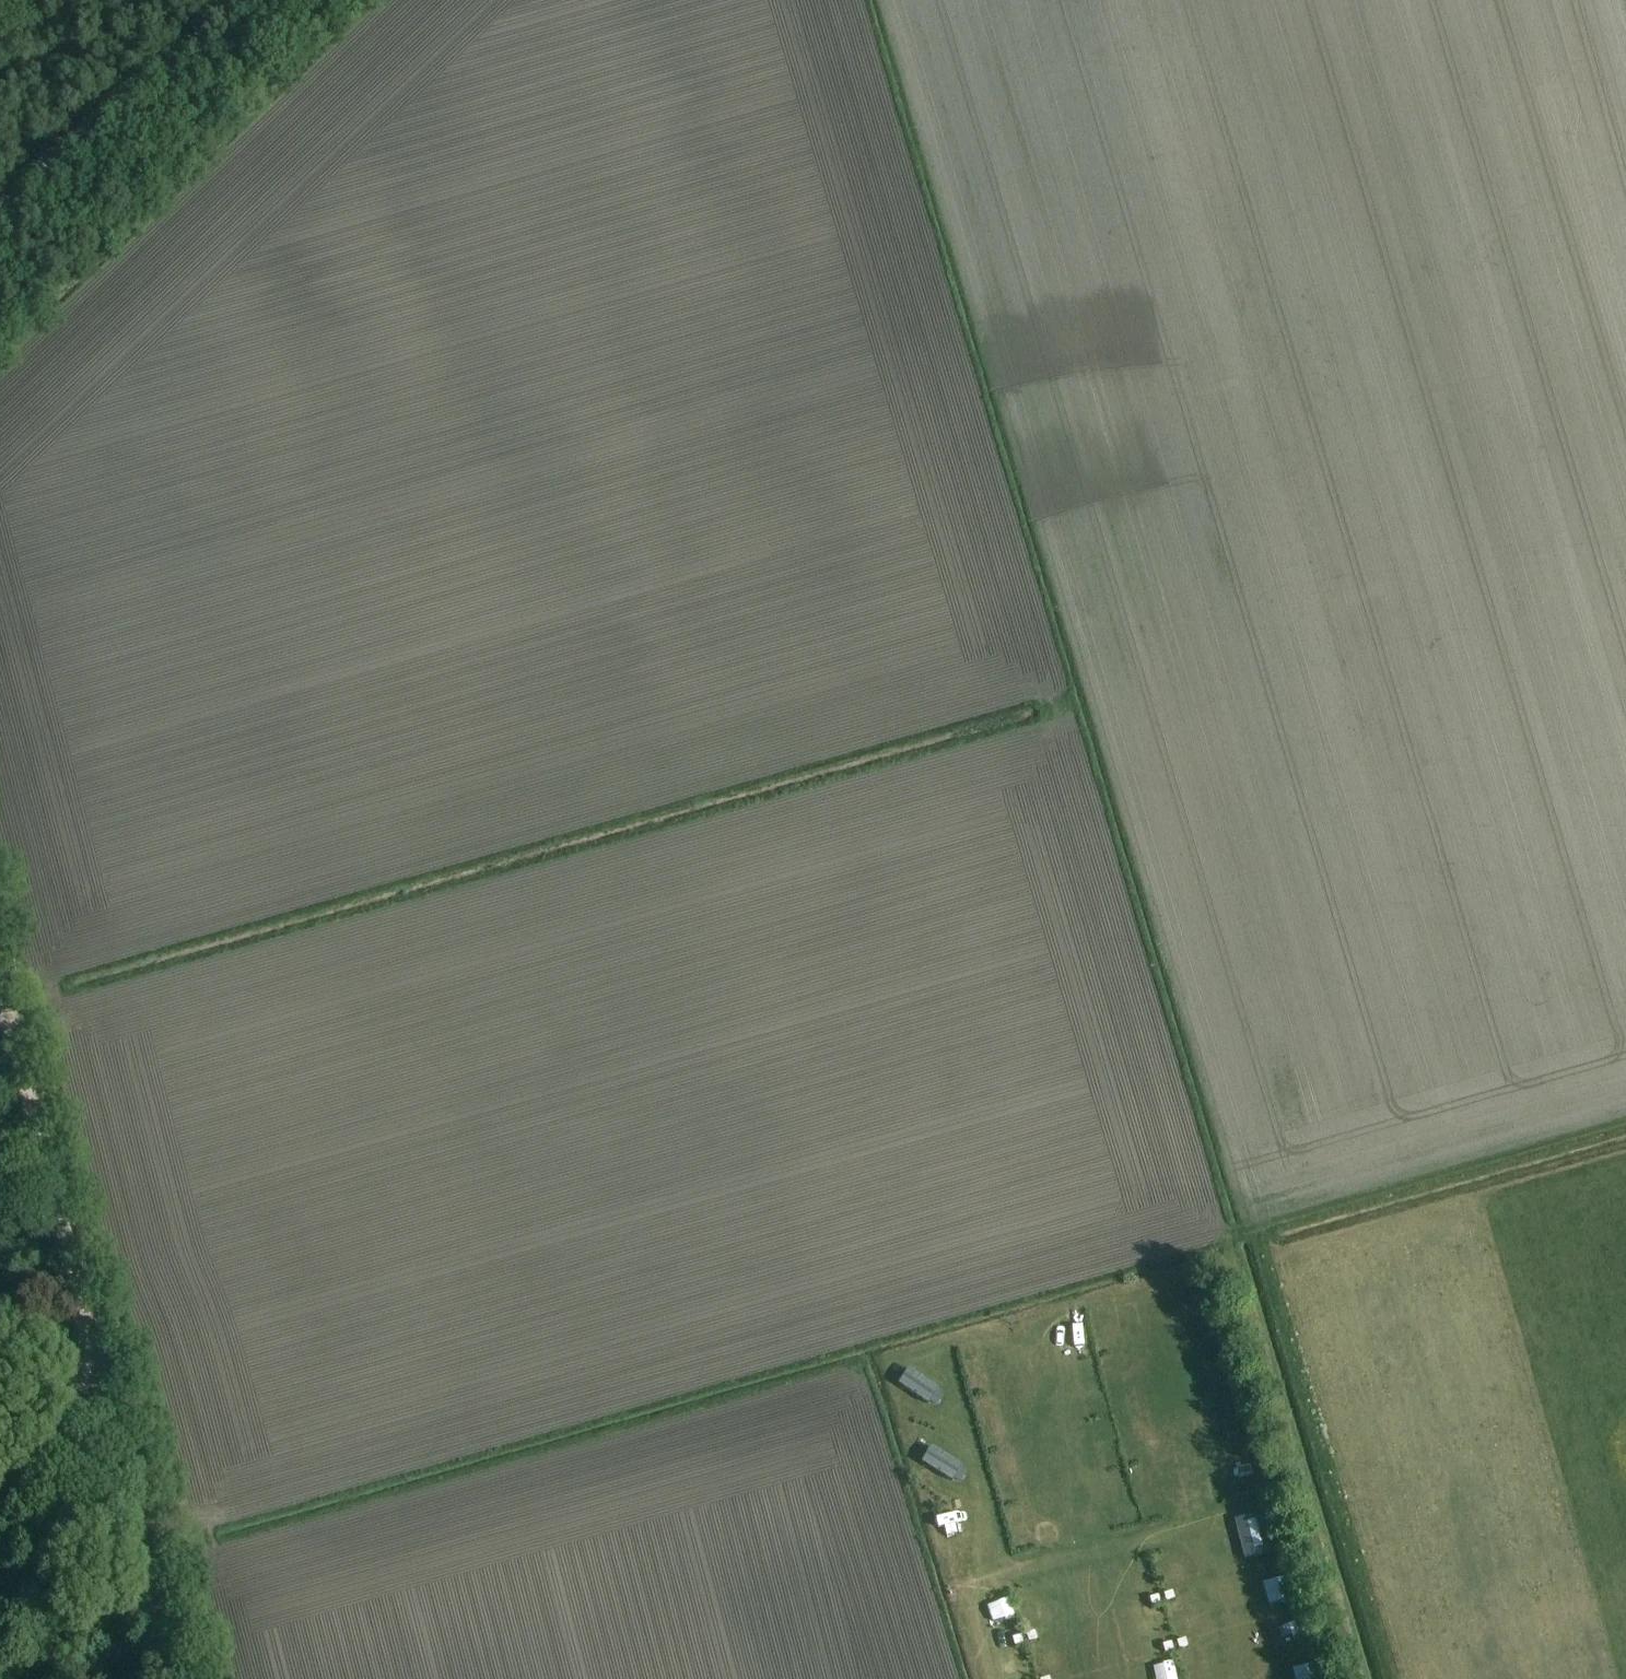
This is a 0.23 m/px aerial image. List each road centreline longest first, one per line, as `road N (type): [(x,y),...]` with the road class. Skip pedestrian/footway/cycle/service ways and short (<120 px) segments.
road 1 (track): [(0,1501),(82,1398),(85,1270),(0,972)]
road 2 (track): [(189,1678),(85,1270)]
road 3 (track): [(0,205),(244,0)]

